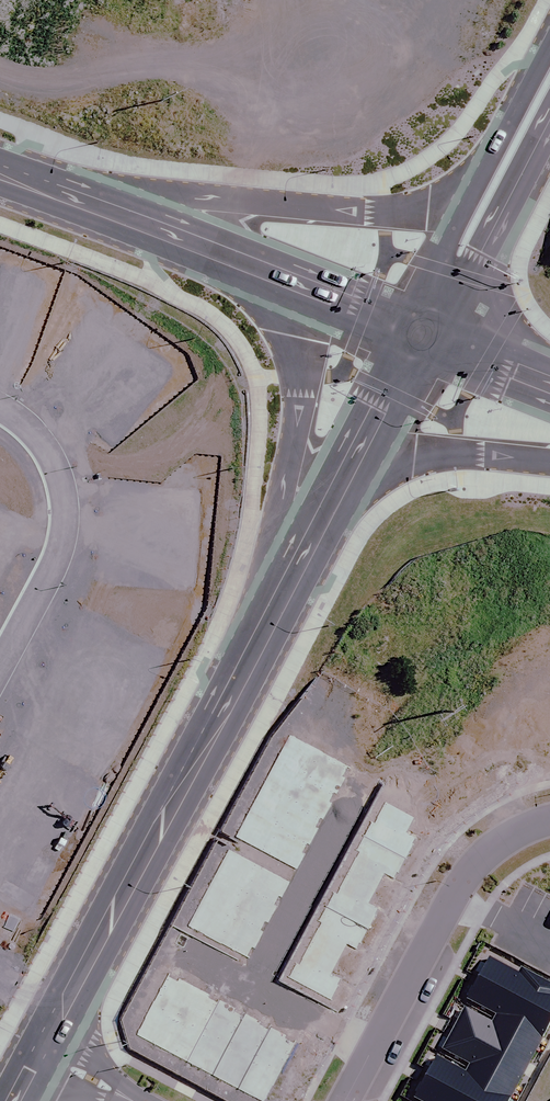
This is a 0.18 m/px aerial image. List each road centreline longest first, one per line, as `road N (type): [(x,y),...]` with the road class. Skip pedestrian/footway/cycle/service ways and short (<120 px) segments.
road 1 (secondary): [(174,801),(266,568),(298,417),(280,317),(218,253)]
road 2 (tertiary): [(2,175),(383,212),(429,204),(483,171)]
road 3 (residential): [(549,822),(487,852),(461,886),(344,1100)]
road 4 (secondary): [(174,801),(314,534)]
road 5 (secondary): [(37,1053),(174,801)]
road 6 (secondary): [(549,460),(456,453),(414,459),(376,476),(314,534)]
road 7 (secondary): [(2,175),(218,253)]
road 8 (secondary): [(314,534),(418,332)]
road 9 (secondary): [(218,253),(418,332)]
road 10 (tertiary): [(549,124),(482,252),(453,268)]
road 11 (secondary): [(549,384),(418,332)]
road 12 (tertiary): [(483,171),(549,47)]

